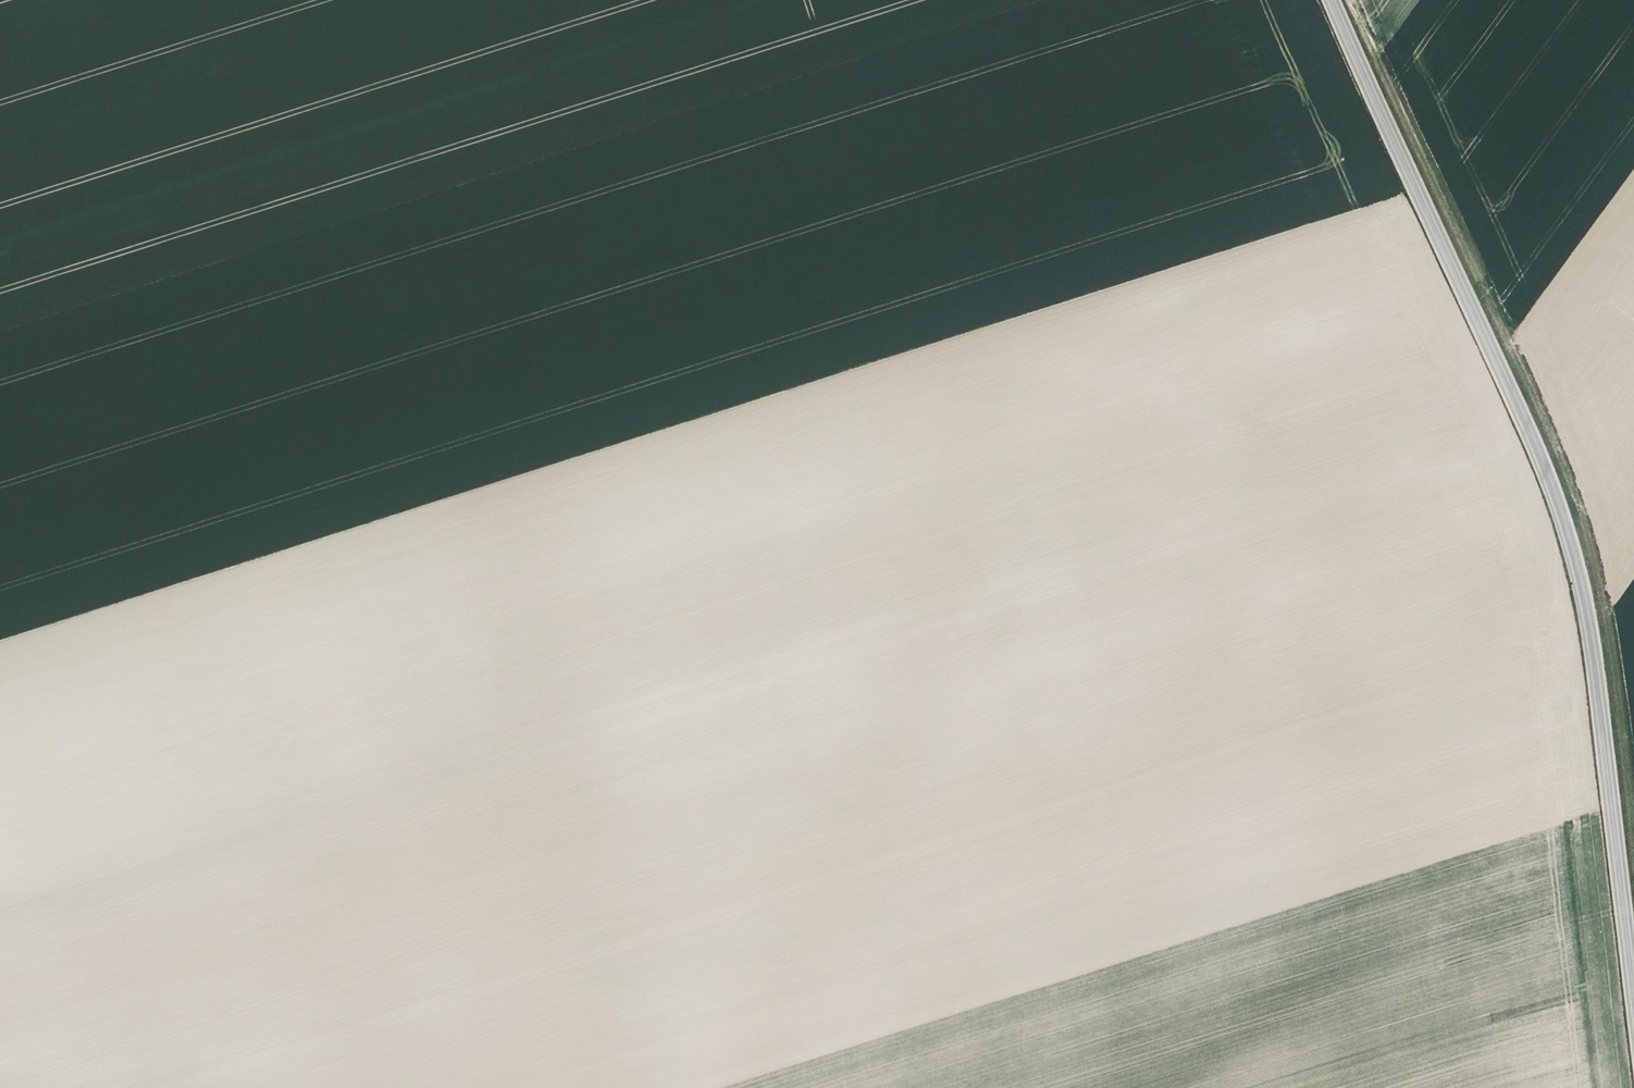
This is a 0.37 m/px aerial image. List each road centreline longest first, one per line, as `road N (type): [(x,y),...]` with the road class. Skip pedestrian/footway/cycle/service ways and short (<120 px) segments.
road 1 (unclassified): [(1633,1004),(1587,610),(1568,534),(1539,452),(1329,0)]

